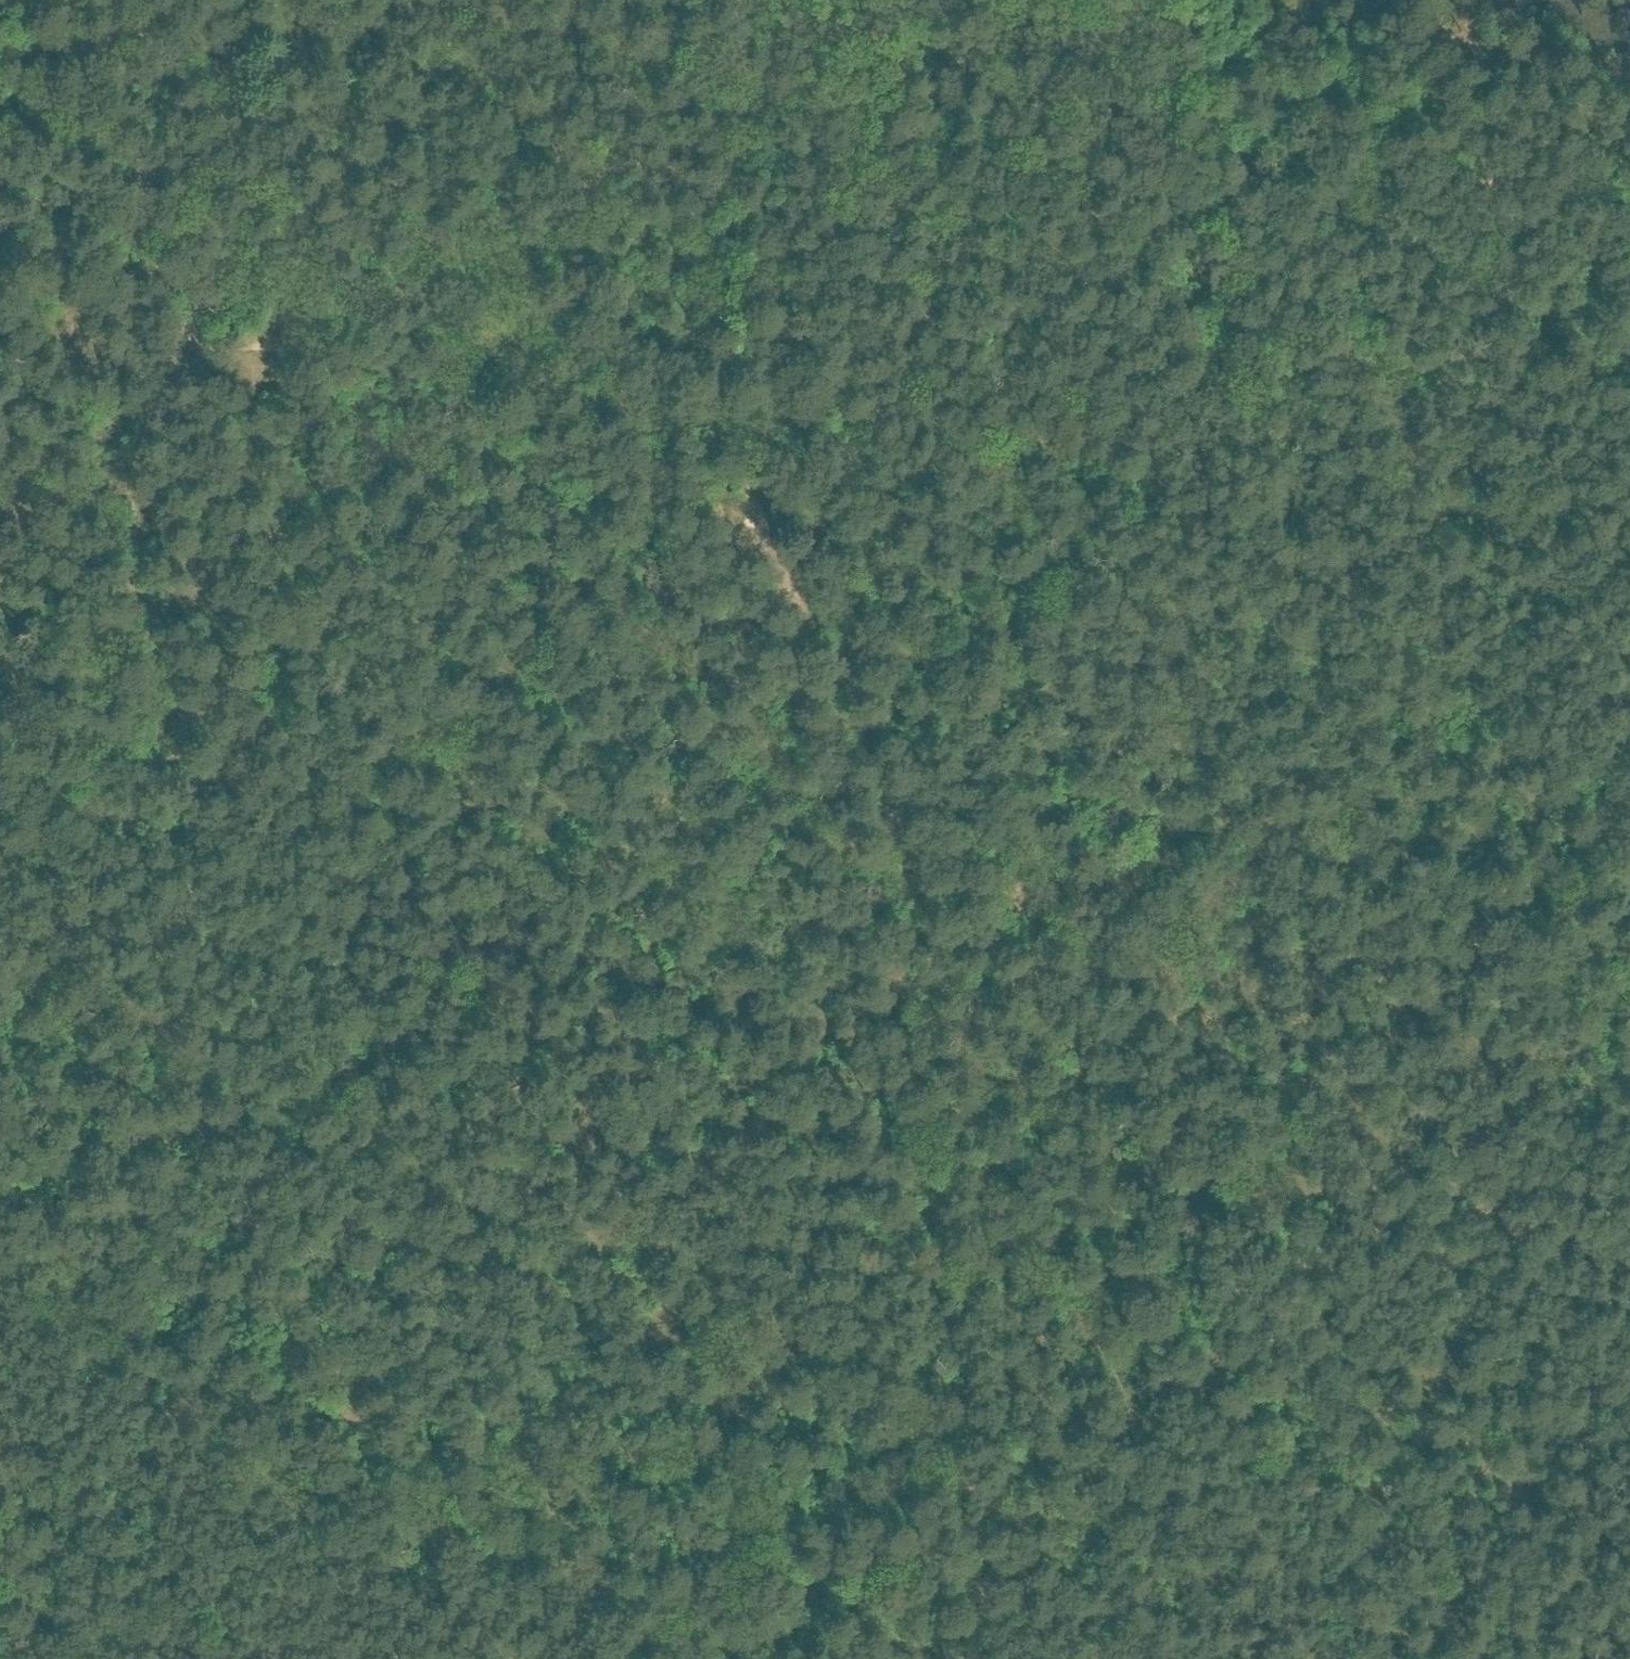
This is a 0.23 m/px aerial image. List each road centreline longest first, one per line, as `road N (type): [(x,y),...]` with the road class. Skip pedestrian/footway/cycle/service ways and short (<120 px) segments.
road 1 (track): [(0,7),(7,5),(13,124),(70,319),(113,371),(180,318),(275,356),(360,375),(426,472),(503,552),(556,593),(636,613),(713,598),(774,516),(783,410),(873,338),(915,324),(1008,380),(1142,494),(1266,575),(1326,595),(1392,555),(1494,471),(1554,445),(1629,451)]
road 2 (track): [(831,642),(854,714),(898,787),(1027,1095),(1100,1373),(1164,1419)]
road 3 (track): [(1164,1419),(1122,1490),(1054,1563),(811,1658)]

